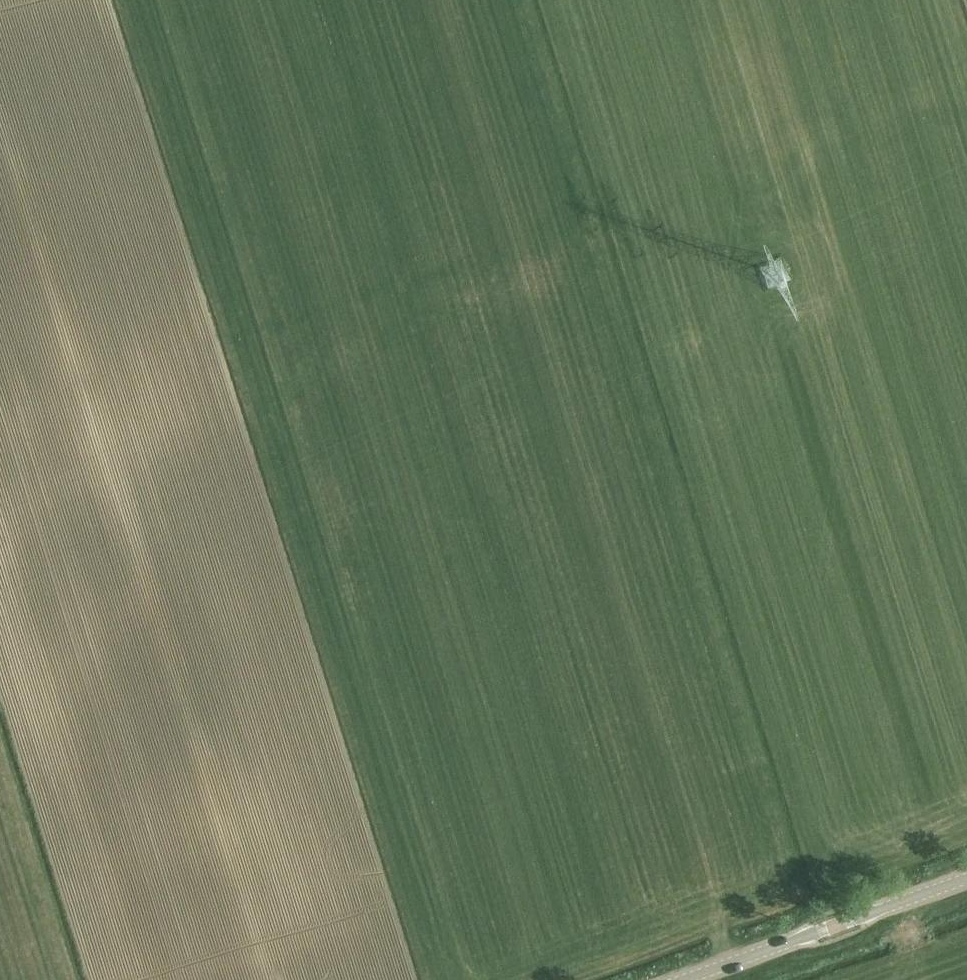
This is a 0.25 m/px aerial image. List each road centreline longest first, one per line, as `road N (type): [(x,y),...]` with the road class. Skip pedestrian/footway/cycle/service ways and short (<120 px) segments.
road 1 (unclassified): [(689,979),(966,880)]

